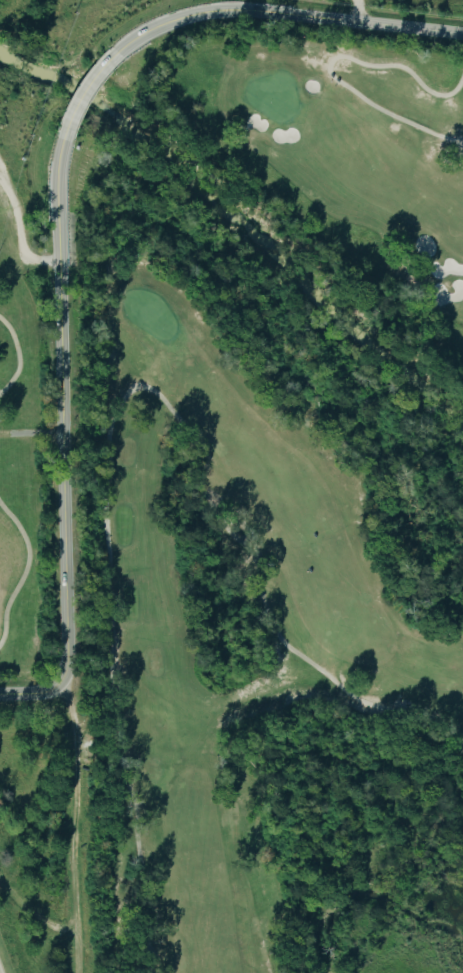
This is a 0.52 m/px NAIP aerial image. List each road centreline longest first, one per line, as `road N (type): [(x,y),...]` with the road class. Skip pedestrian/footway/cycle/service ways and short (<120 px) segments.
road 1 (tertiary): [(0,693),(48,690),(66,670),(56,191),(64,133)]
road 2 (tertiary): [(111,56),(147,29),(217,9),(462,33)]
road 3 (track): [(80,972),(75,719),(57,685)]

